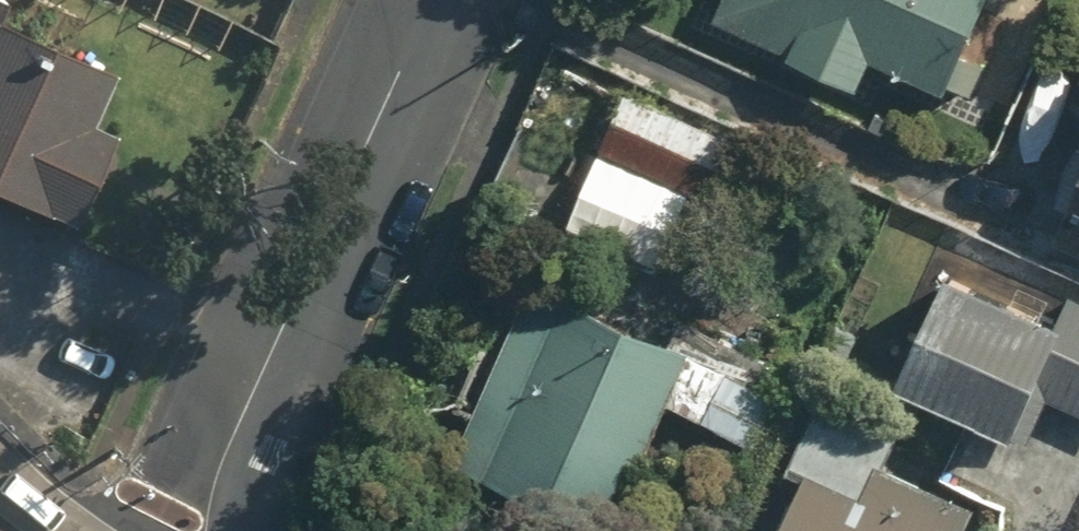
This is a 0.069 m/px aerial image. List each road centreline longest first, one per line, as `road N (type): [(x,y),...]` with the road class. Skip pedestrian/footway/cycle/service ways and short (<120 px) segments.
road 1 (residential): [(434,0),(231,449),(225,530)]

